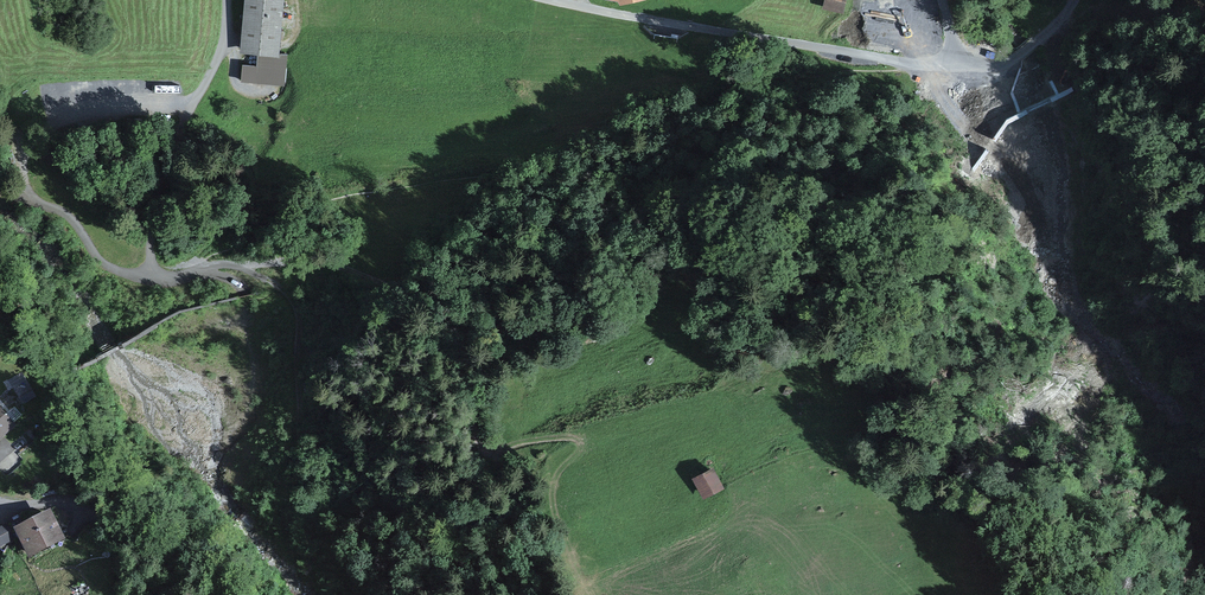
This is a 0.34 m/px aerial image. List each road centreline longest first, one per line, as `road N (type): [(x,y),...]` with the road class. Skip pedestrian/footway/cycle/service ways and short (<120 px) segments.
road 1 (trunk): [(959,0),(808,101),(575,212),(328,292),(0,382)]
road 2 (track): [(223,264),(314,258),(504,331),(495,357),(464,388),(478,420),(476,440),(578,439),(579,455),(553,489),(559,522)]
road 3 (track): [(147,280),(223,264),(283,288),(301,310),(288,483),(294,494),(409,571),(476,594)]
road 4 (residential): [(957,66),(551,0)]
road 5 (track): [(147,280),(31,198)]
road 6 (unclassified): [(957,66),(1015,59),(1074,0)]

